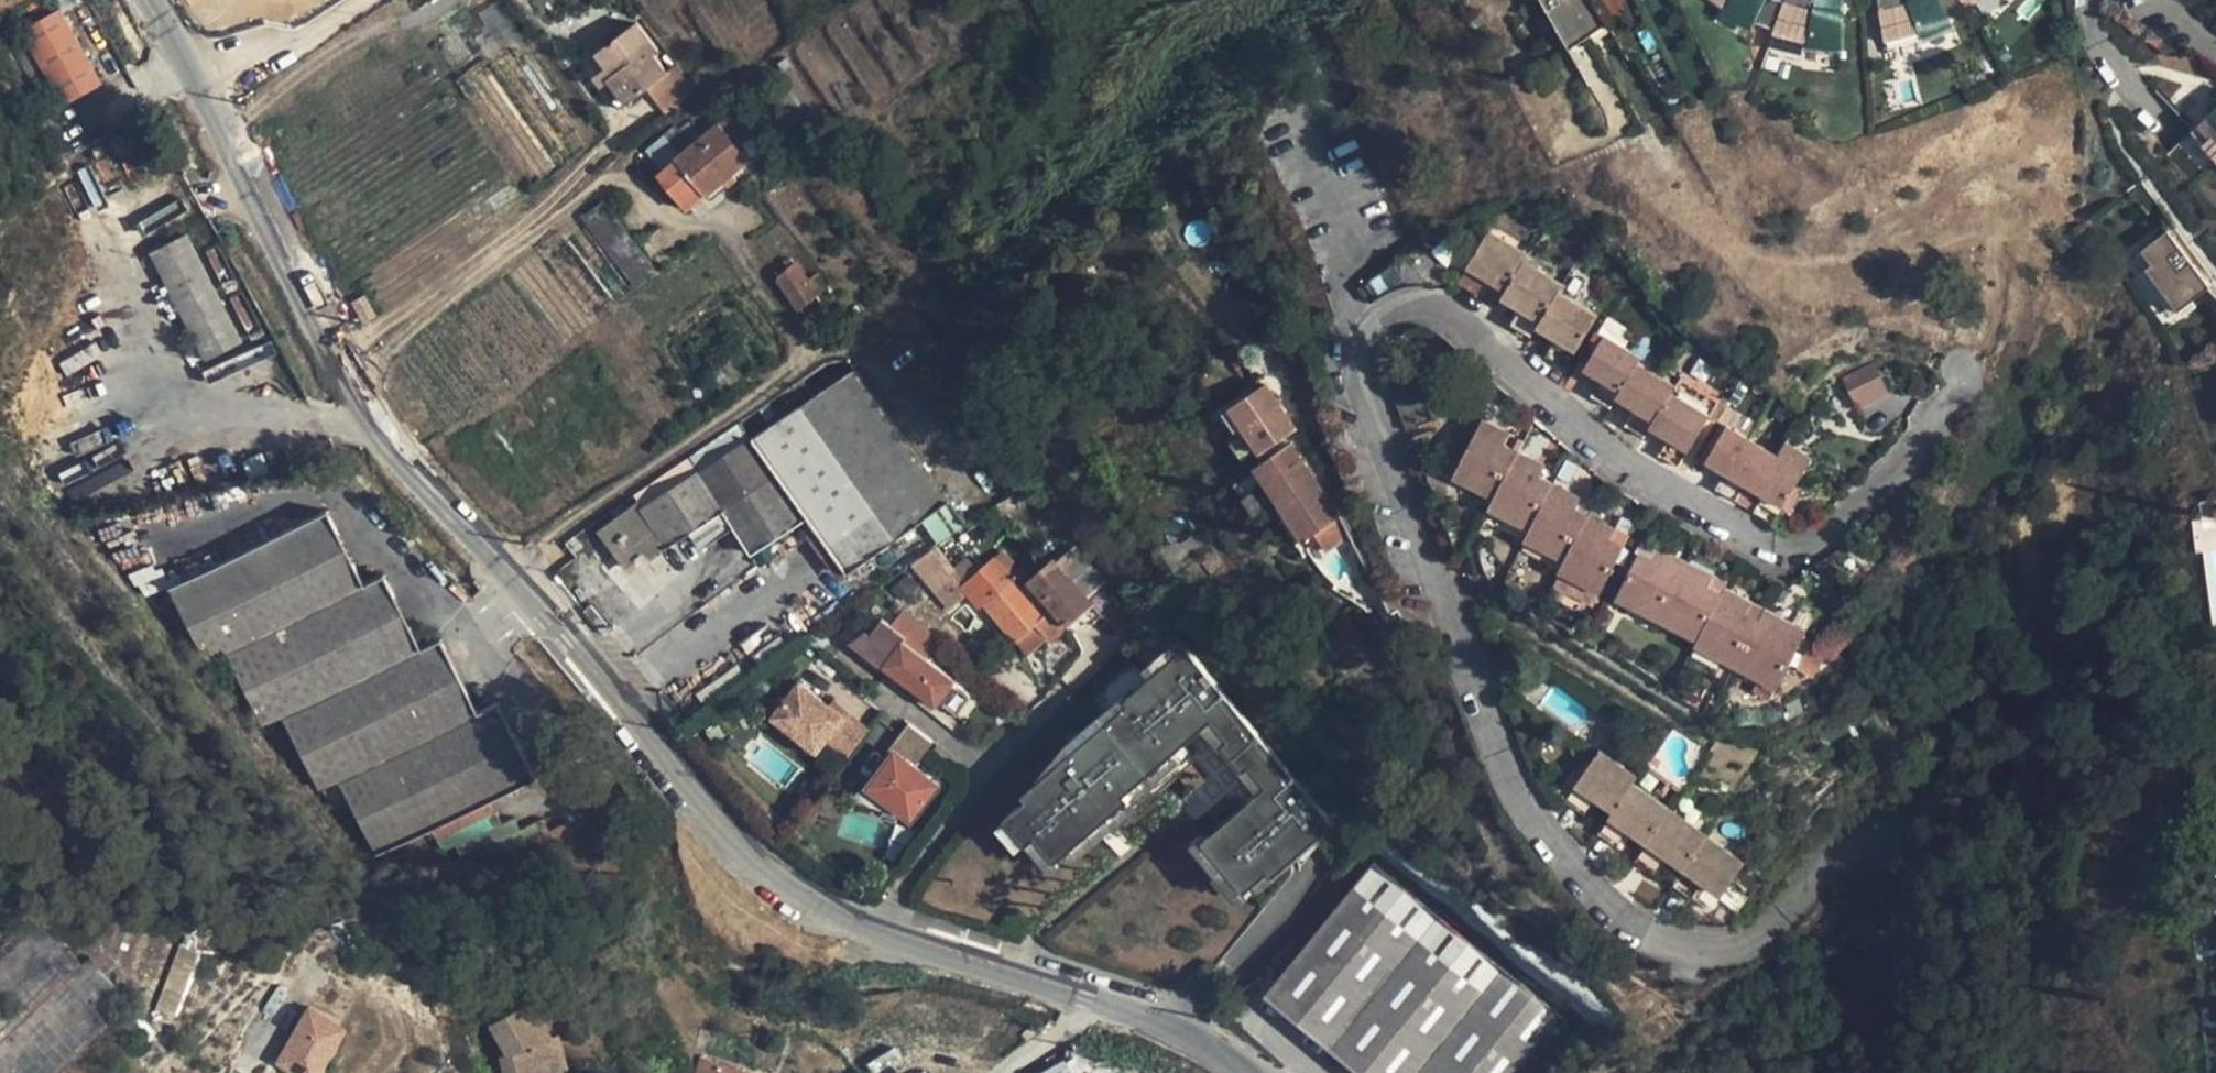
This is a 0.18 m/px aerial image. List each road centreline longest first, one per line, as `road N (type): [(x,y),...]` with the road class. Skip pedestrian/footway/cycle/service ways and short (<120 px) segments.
road 1 (residential): [(1819,1072),(1905,897),(1907,860),(1897,834),(1874,828),(1850,841),(1756,942),(1713,948),(1667,942),(1591,891),(1547,846),(1511,785),(1365,403),(1365,340),(1378,312),(1398,303),(1448,315),(1764,546),(1787,548),(1856,504),(1913,445),(1968,359)]
road 2 (unclassified): [(1100,1003),(834,911),(742,846),(547,612),(389,439),(344,369),(151,0)]
road 3 (unclassified): [(1242,1072),(1175,1031),(1100,1003)]
road 4 (residential): [(2089,0),(2099,39),(2164,125)]
road 5 (unclassified): [(1100,1003),(1000,1072)]

